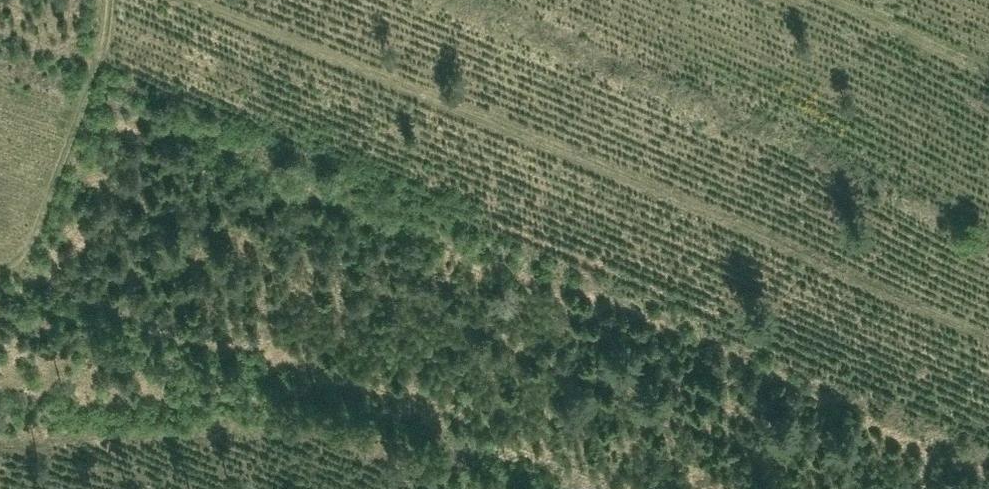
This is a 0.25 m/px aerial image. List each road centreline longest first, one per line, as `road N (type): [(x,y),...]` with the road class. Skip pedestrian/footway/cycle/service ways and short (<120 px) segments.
road 1 (track): [(0,277),(54,190),(100,0)]

